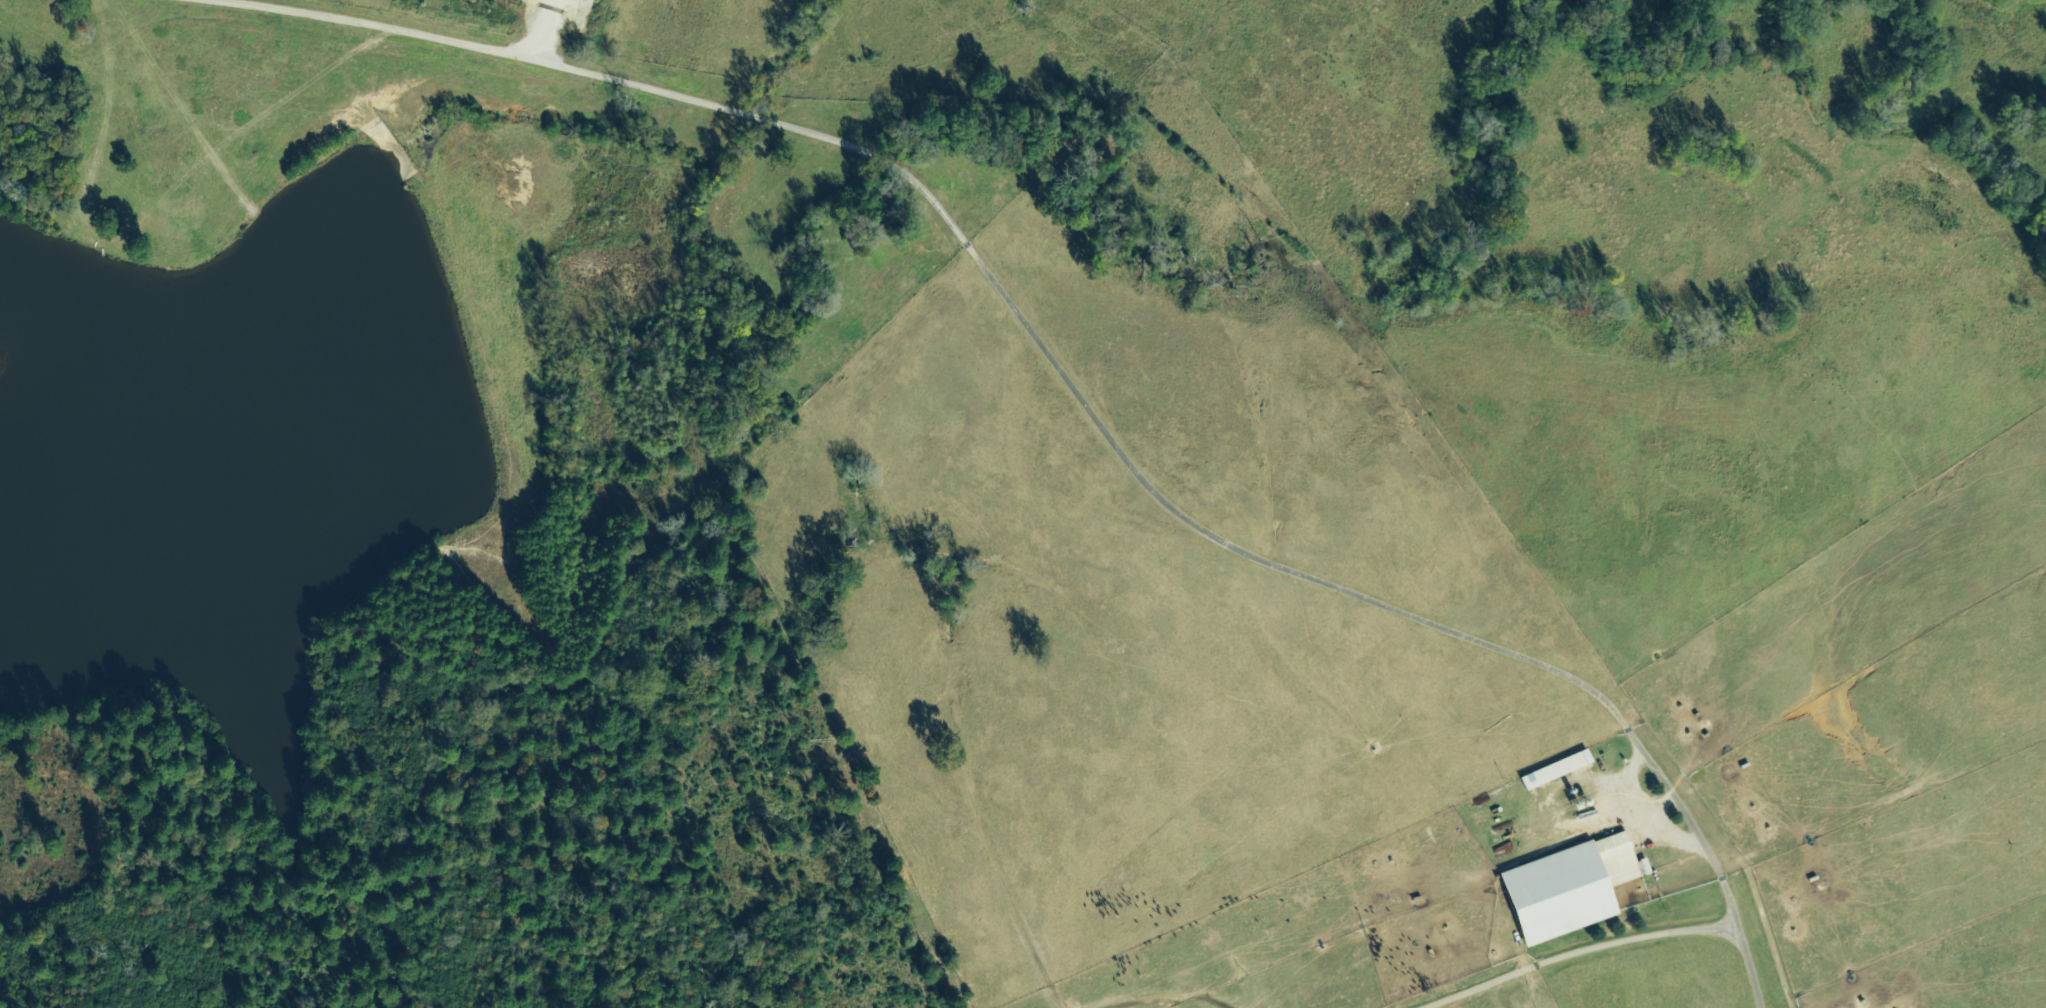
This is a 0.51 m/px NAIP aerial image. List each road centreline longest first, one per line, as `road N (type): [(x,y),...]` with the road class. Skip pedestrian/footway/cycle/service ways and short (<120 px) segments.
road 1 (residential): [(568,62),(707,102),(909,176),(1137,473),(1192,529),(1287,575),(1606,694),(1699,834),(1739,929),(1756,1007)]
road 2 (residential): [(568,62),(338,16),(209,0)]

